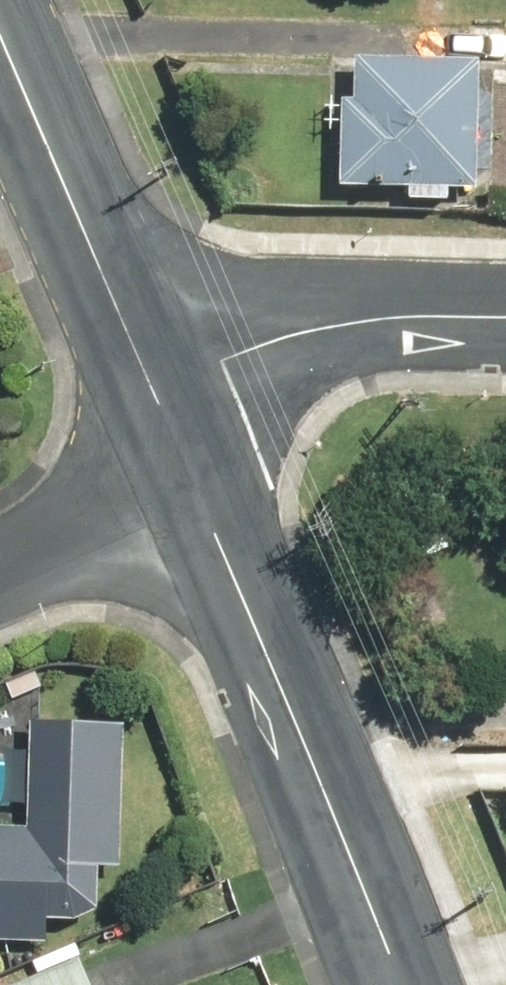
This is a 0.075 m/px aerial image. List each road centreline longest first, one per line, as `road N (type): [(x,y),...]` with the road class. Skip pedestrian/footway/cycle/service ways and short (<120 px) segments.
road 1 (secondary): [(194,489),(402,984)]
road 2 (secondary): [(0,30),(155,391)]
road 3 (residential): [(155,391),(285,338),(345,326),(505,317)]
road 4 (residential): [(0,573),(194,489)]

